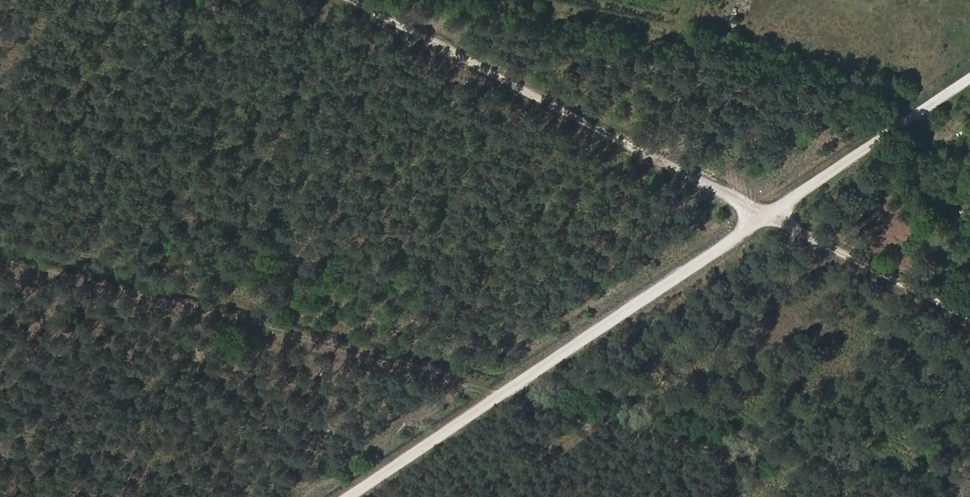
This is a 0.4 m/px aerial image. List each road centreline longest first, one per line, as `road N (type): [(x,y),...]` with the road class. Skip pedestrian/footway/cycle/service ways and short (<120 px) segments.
road 1 (track): [(969,79),(351,496)]
road 2 (track): [(356,0),(969,315)]

